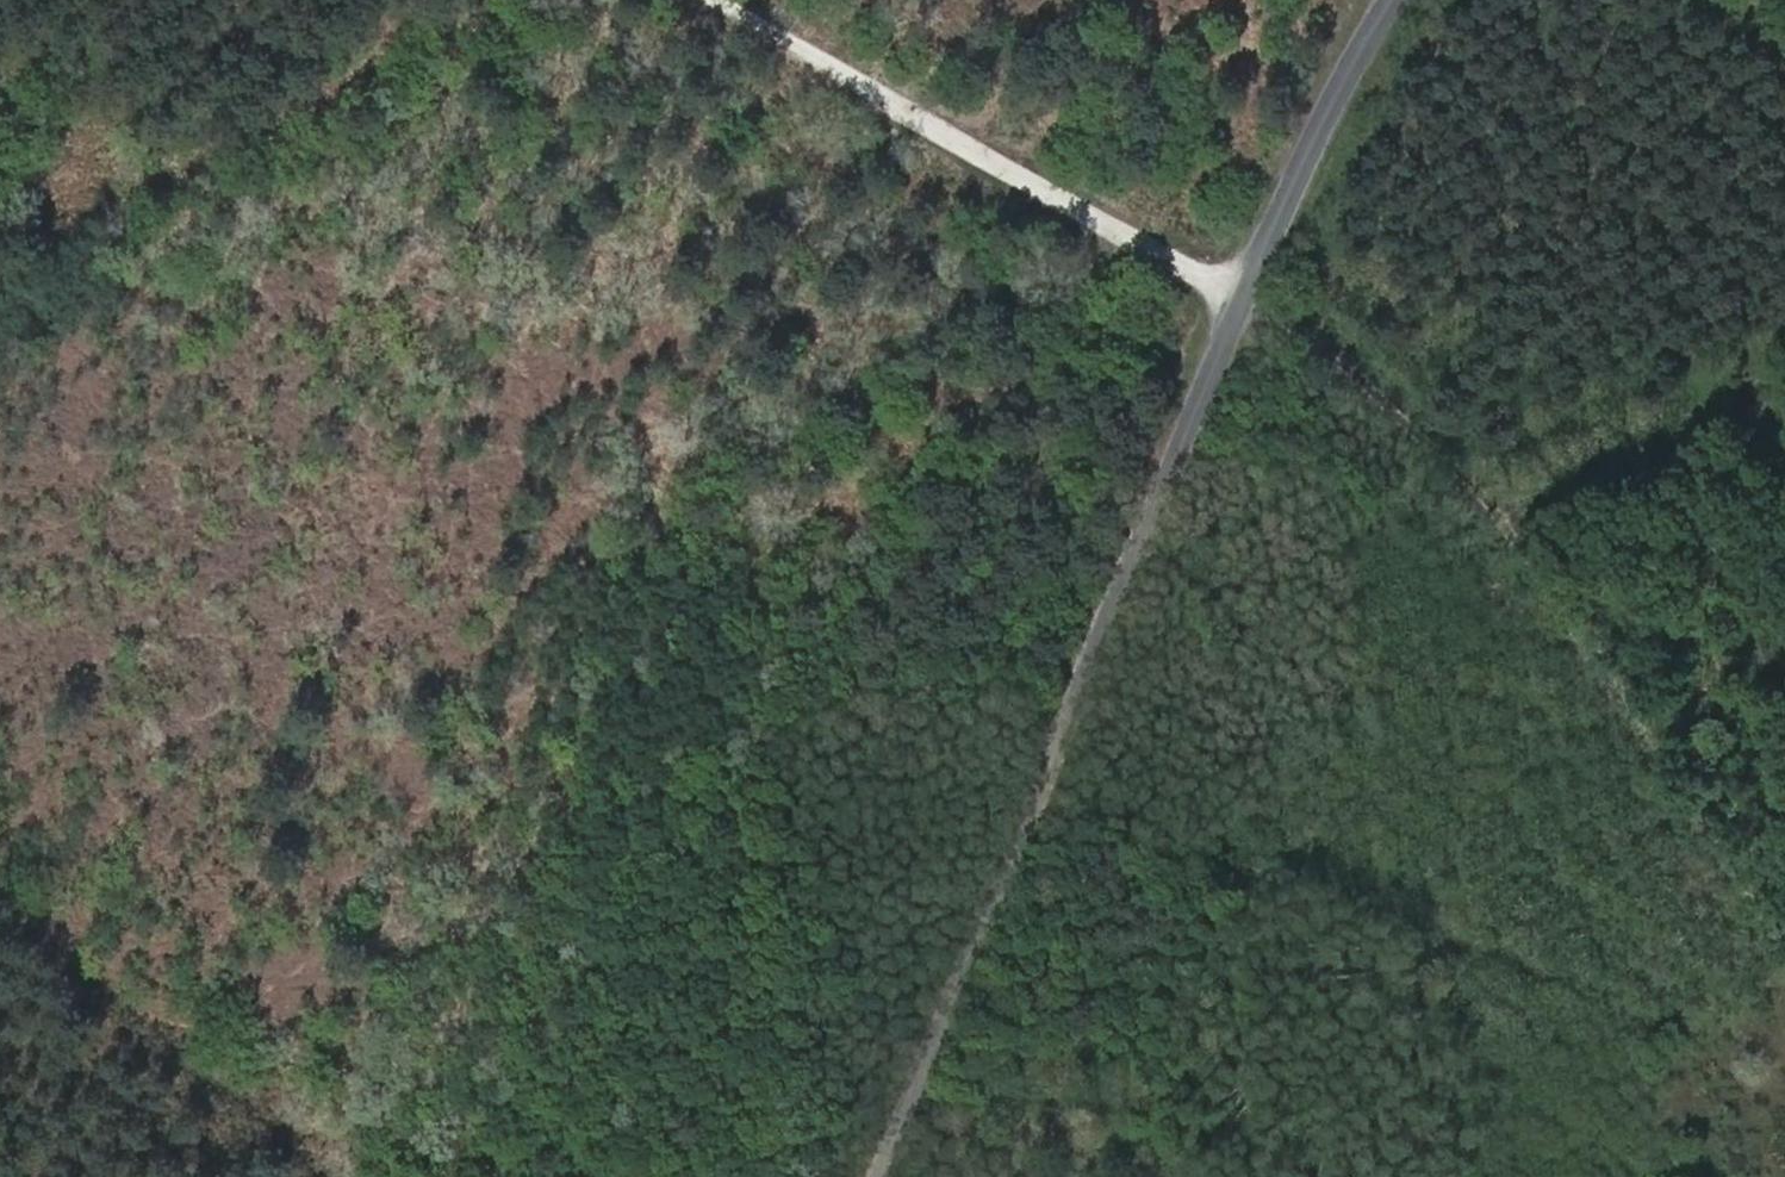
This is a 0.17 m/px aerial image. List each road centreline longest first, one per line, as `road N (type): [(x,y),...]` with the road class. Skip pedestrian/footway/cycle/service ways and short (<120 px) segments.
road 1 (track): [(1784,972),(1716,888),(1592,665),(1445,472),(1241,302),(716,0)]
road 2 (unclassified): [(882,1176),(1071,733),(1241,302),(1390,0)]
road 3 (track): [(0,284),(474,0)]
road 4 (track): [(339,1176),(0,903)]

